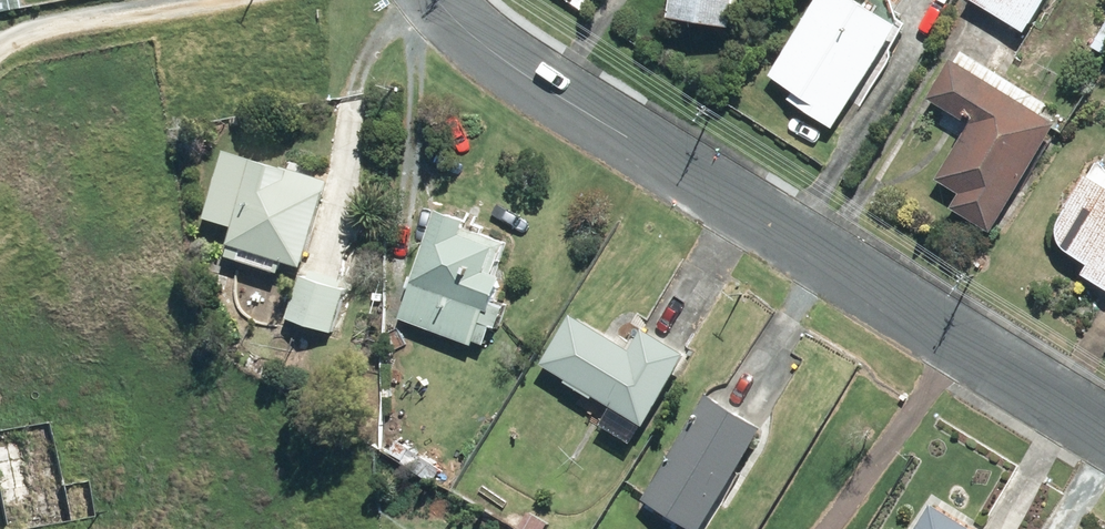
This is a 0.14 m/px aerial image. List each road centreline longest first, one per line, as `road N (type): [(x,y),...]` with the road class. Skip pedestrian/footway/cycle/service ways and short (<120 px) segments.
road 1 (residential): [(1104,442),(453,56),(412,0)]

